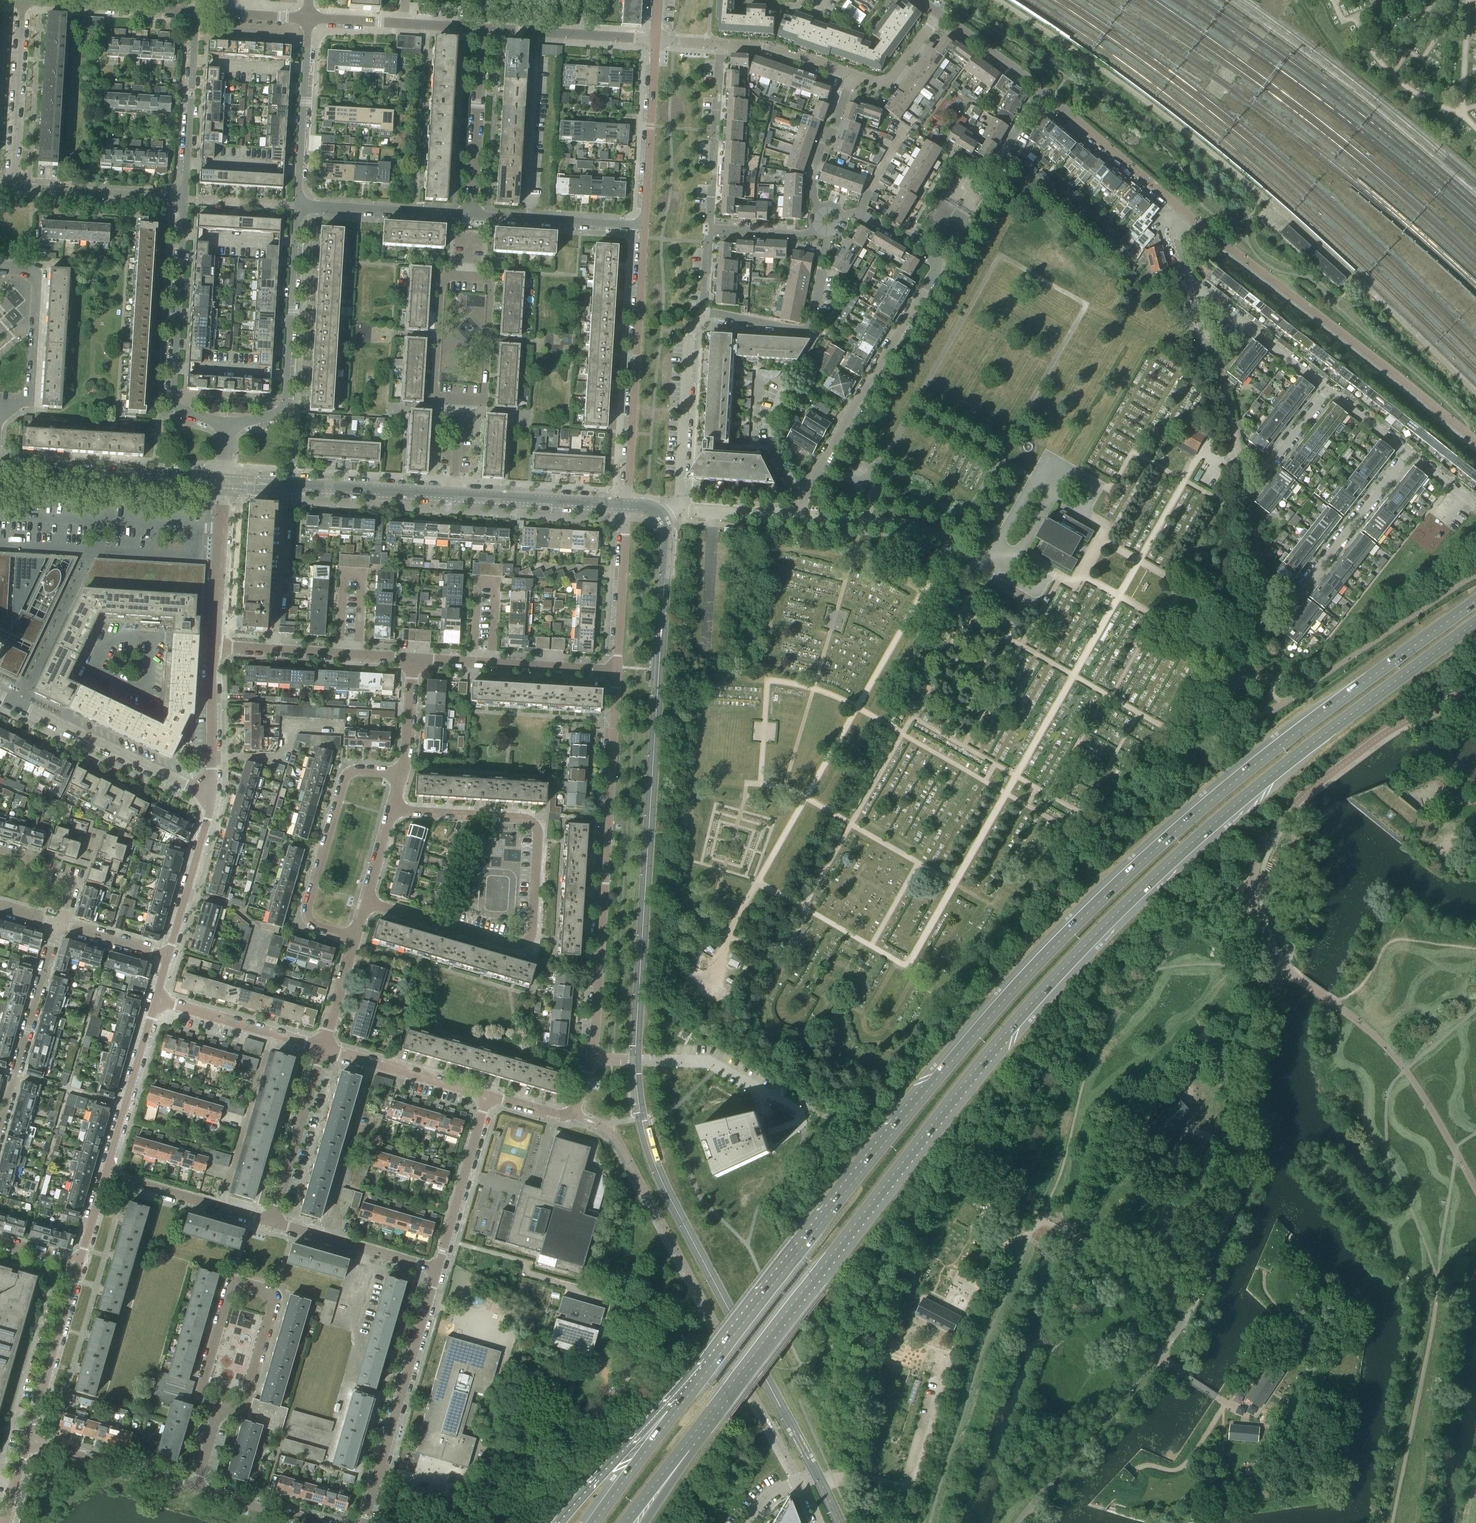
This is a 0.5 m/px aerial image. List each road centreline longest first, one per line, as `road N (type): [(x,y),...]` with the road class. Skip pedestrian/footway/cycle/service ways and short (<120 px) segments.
road 1 (primary): [(723,1401),(994,1047),(1078,955),(1248,796),(1475,623)]
road 2 (primary): [(1475,601),(1250,767),(1066,934),(955,1056),(712,1366)]
road 3 (track): [(728,936),(1087,305),(1000,255),(874,466)]
road 4 (track): [(785,967),(685,909),(701,677),(815,688),(1073,831),(1140,715)]
road 5 (track): [(1177,581),(1180,605),(1206,622),(1188,657),(1196,663),(1160,724),(889,572),(819,550),(779,547),(761,784)]
road 6 (track): [(1198,460),(909,968)]
road 7 (residential): [(487,1096),(555,1116),(575,1113),(588,1075),(616,670)]
road 8 (residential): [(392,810),(534,822),(540,840),(532,935),(516,946),(367,903)]
road 9 (residential): [(1475,682),(1384,735),(1316,785),(1270,833),(1253,903),(1280,965)]
road 10 (residential): [(1183,211),(1475,440)]
road 11 (track): [(970,616),(805,909)]
road 12 (residential): [(459,400),(479,401),(486,393),(491,285),(485,278),(442,281),(434,391),(441,399)]
road 13 (residential): [(219,1411),(247,1395),(272,1310),(264,1292),(239,1286),(227,1296),(202,1385),(211,1407)]
road 14 (track): [(844,1002),(837,1026),(849,1052),(871,1062),(898,1057),(989,903)]
road 15 (residential): [(645,226),(627,506)]
road 16 (track): [(785,785),(864,522)]
road 17 (residential): [(185,199),(172,397),(183,411),(228,424)]
road 18 (residential): [(364,1522),(437,1270)]
road 19 (residential): [(228,424),(272,416),(284,404),(298,207)]
road 20 (residential): [(355,937),(312,924),(306,911),(345,776),(401,774)]
road 21 (residential): [(803,493),(935,279)]
road 22 (track): [(995,906),(785,785)]
road 23 (residential): [(0,697),(211,796)]
road 24 (tertiary): [(453,495),(224,481)]
road 25 (tertiary): [(224,481),(0,470)]
road 26 (primary): [(712,1366),(687,1381),(562,1522)]
road 27 (track): [(759,883),(942,986)]
road 28 (residential): [(57,925),(0,1125)]
road 29 (residential): [(706,312),(807,329),(829,230)]
road 30 (residential): [(616,670),(413,659)]
road 31 (residential): [(413,659),(212,648)]
road 32 (track): [(708,801),(775,820),(753,879),(688,861)]
road 33 (residential): [(1407,454),(1284,609)]
road 34 (track): [(1084,813),(913,717)]
road 35 (primary): [(712,1366),(595,1522)]
road 36 (residential): [(0,413),(31,397),(37,279),(30,270),(0,267)]
road 37 (track): [(1131,452),(1222,503),(1177,581)]
road 38 (track): [(785,967),(763,1007),(778,1035),(808,1038),(836,998),(867,1015)]
road 39 (residential): [(482,28),(469,217)]
road 40 (residential): [(298,207),(308,19)]
road 41 (residential): [(196,12),(185,199)]
road 42 (residential): [(23,1),(11,187)]
road 43 (residential): [(656,40),(645,226)]
road 44 (residential): [(711,230),(721,44)]
road 45 (residential): [(1041,91),(1183,211)]
road 46 (residential): [(79,1264),(28,1441)]
road 47 (residential): [(272,1223),(323,1048)]
road 48 (residential): [(437,1270),(487,1096)]
road 49 (residential): [(106,1175),(155,1001)]
road 50 (residential): [(679,511),(690,332)]
road 51 (residential): [(645,226),(469,217)]
road 52 (track): [(1181,367),(1094,520)]
road 53 (residential): [(1189,284),(1328,391)]
road 54 (residential): [(155,1001),(323,1048)]
road 55 (residential): [(482,28),(656,40)]
road 56 (residential): [(185,199),(11,187)]
road 57 (tertiary): [(627,506),(453,495)]
road 58 (residential): [(308,19),(482,28)]
road 59 (residential): [(23,1),(196,12)]
road 60 (residential): [(194,1489),(28,1441)]
road 61 (residential): [(272,1223),(106,1175)]
road 62 (residential): [(437,1270),(272,1223)]
road 63 (residential): [(469,217),(298,207)]
road 64 (residential): [(323,1048),(487,1096)]
road 65 (residential): [(212,648),(224,481)]
road 66 (residential): [(168,956),(211,796)]
road 67 (residential): [(627,506),(616,670)]
road 68 (track): [(898,961),(867,1015),(868,1031),(887,1026),(917,972)]
road 69 (primary): [(626,1522),(723,1401)]
road 70 (residential): [(211,796),(212,648)]
road 71 (track): [(1036,480),(911,409)]
road 72 (residential): [(822,213),(815,177),(852,77)]
road 73 (primary): [(649,1522),(723,1401)]
road 74 (residential): [(935,279),(944,265),(861,215),(837,222)]
road 75 (residential): [(721,44),(756,45),(852,77)]
road 76 (track): [(710,858),(719,821),(754,831),(740,867),(725,862)]
road 77 (residential): [(939,13),(1041,91)]
road 78 (residential): [(57,925),(71,889),(31,874),(27,858),(0,850)]
road 79 (track): [(1050,572),(1074,586),(1107,527),(1083,512)]
road 80 (residential): [(313,1522),(194,1489)]
road 81 (residential): [(852,77),(887,83),(939,13)]
road 82 (residential): [(803,493),(774,437),(790,383)]

